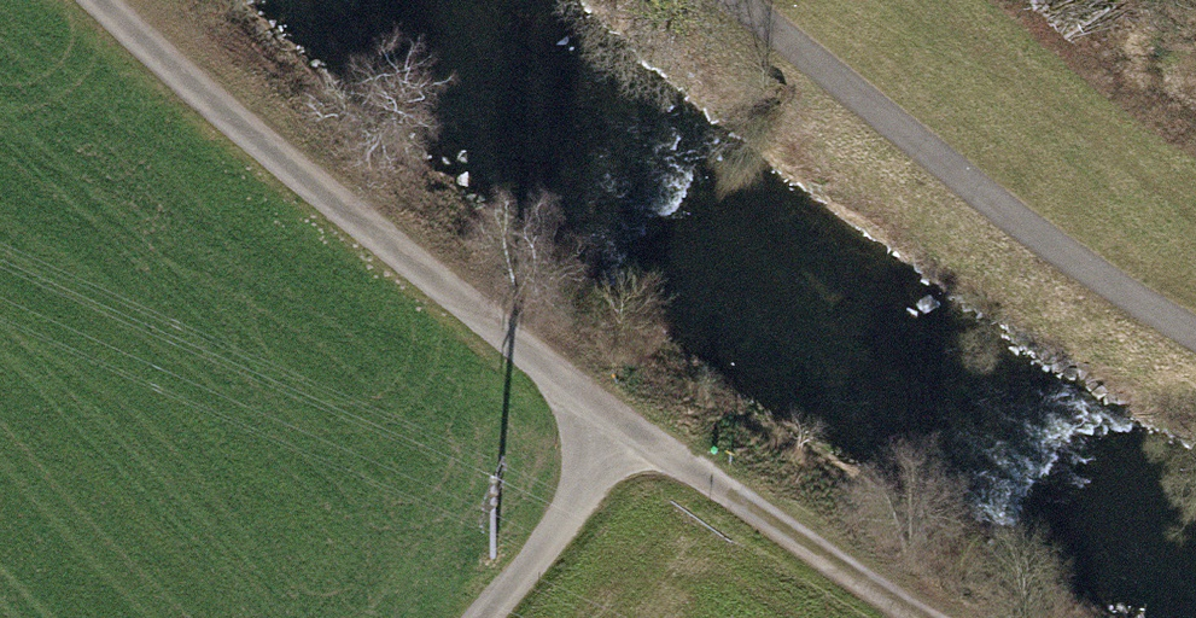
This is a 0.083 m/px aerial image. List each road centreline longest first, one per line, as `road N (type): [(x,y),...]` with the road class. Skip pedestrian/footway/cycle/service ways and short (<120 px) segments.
road 1 (track): [(620,442),(101,0)]
road 2 (track): [(744,0),(1069,265),(1195,330)]
road 3 (track): [(918,617),(620,442)]
road 4 (track): [(463,617),(620,442)]

